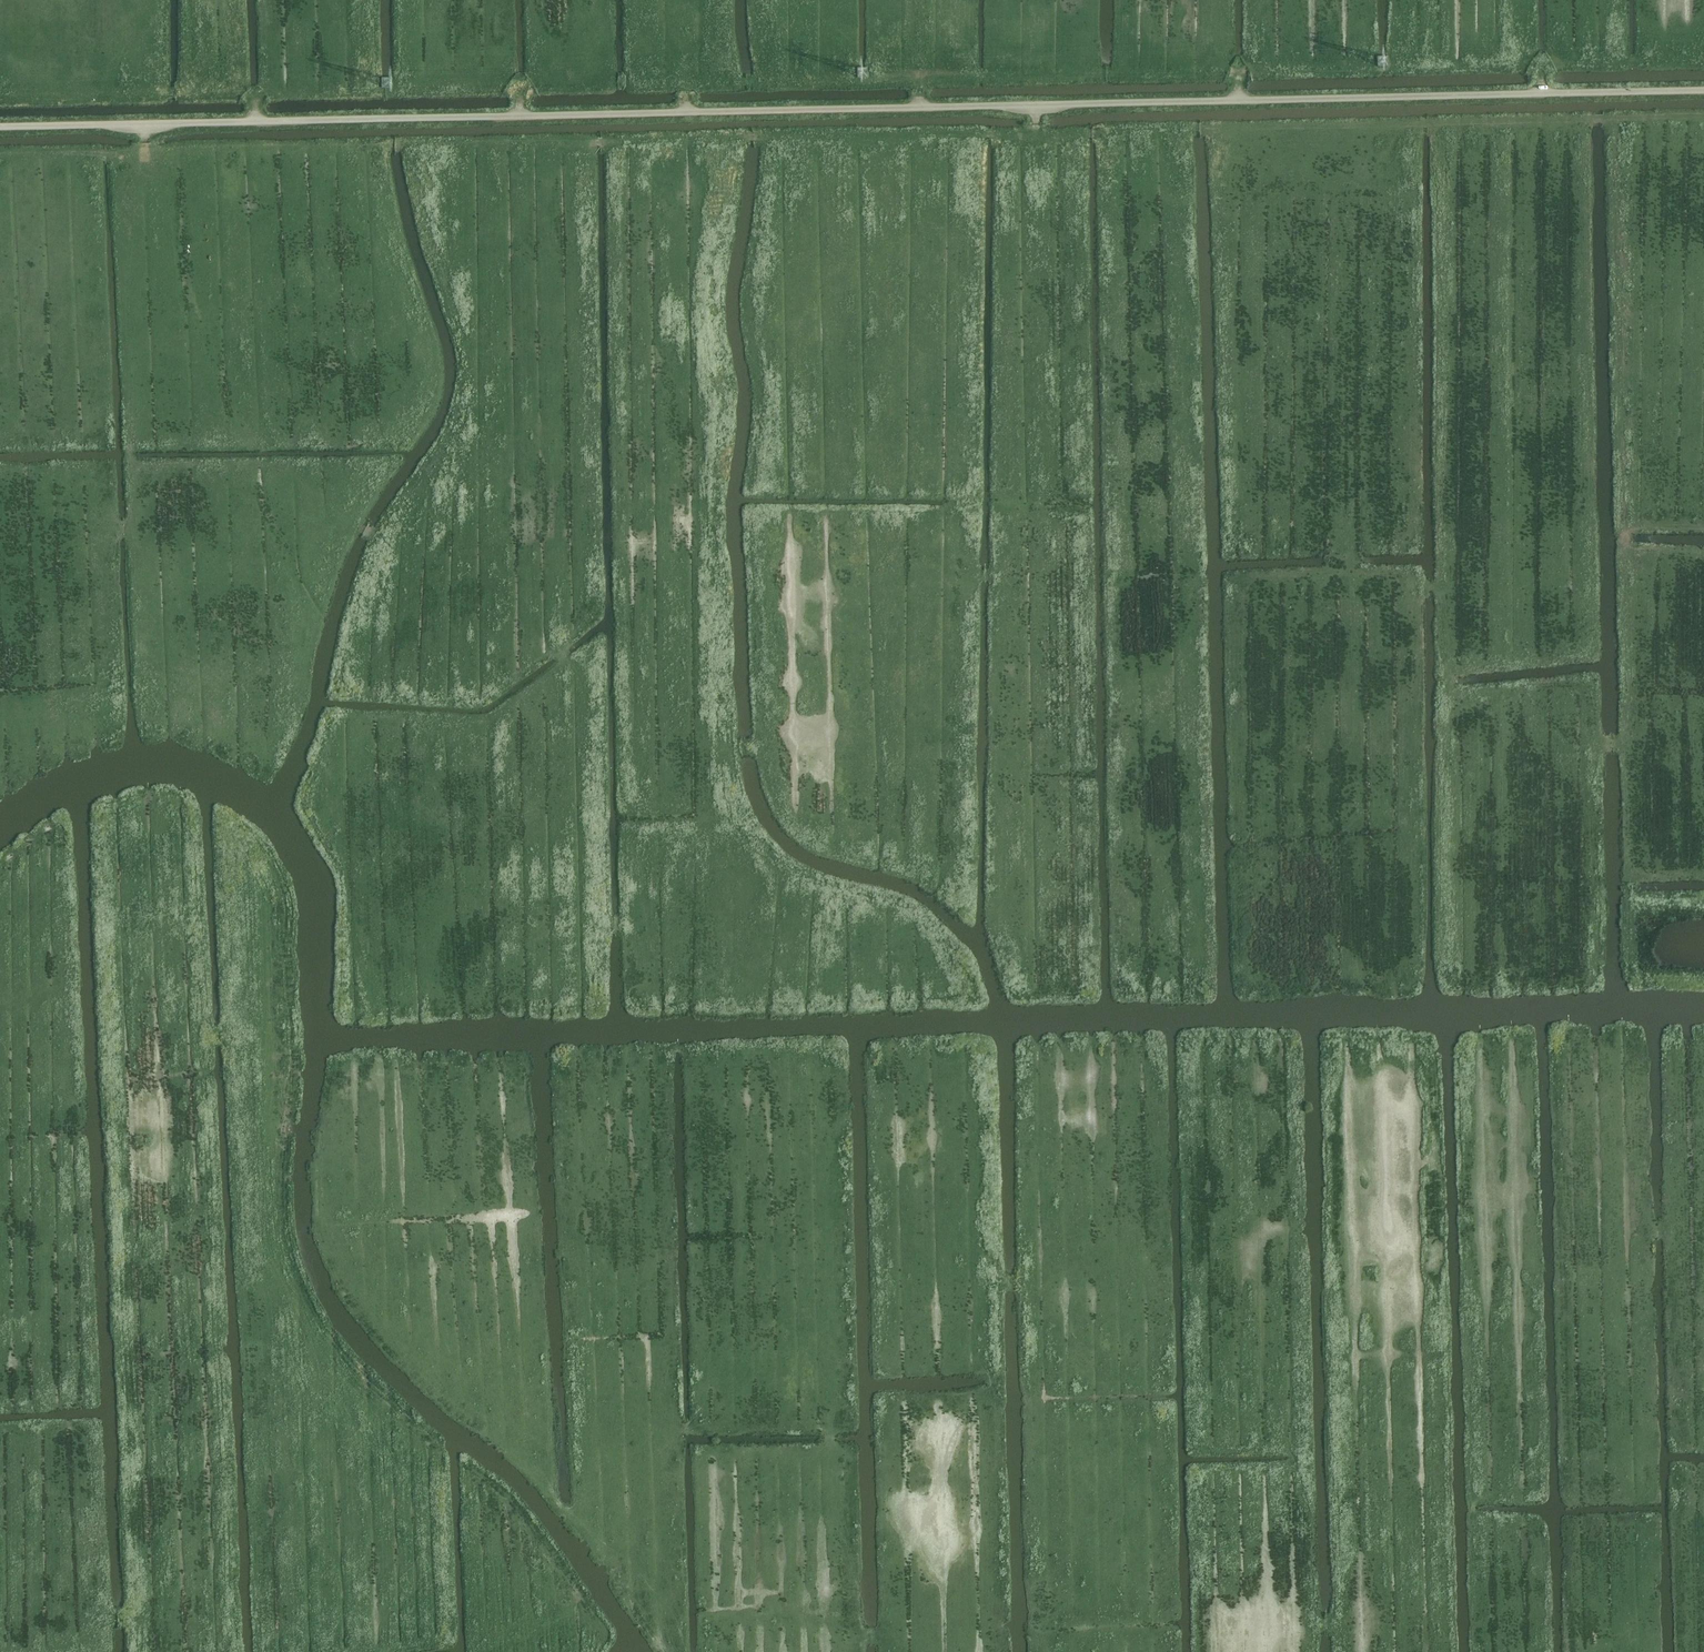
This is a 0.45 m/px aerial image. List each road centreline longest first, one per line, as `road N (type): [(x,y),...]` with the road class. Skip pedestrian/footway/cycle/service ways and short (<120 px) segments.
road 1 (unclassified): [(0,127),(1703,91)]

